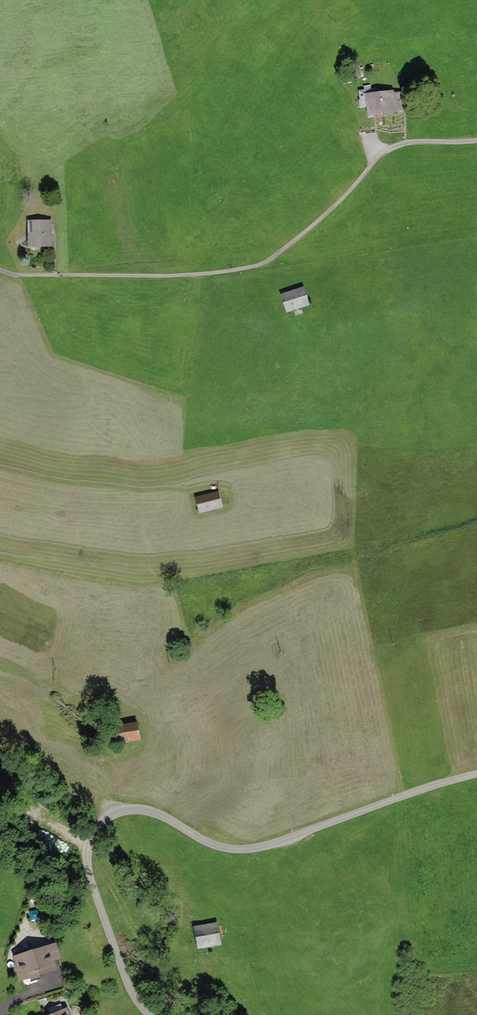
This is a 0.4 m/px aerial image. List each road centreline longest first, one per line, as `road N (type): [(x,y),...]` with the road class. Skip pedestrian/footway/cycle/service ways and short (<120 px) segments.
road 1 (unclassified): [(148,1014),(133,996),(85,857),(108,815),(144,809),(224,846),(248,849),(476,775)]
road 2 (track): [(0,271),(163,276),(262,264),(389,149),(476,140)]

